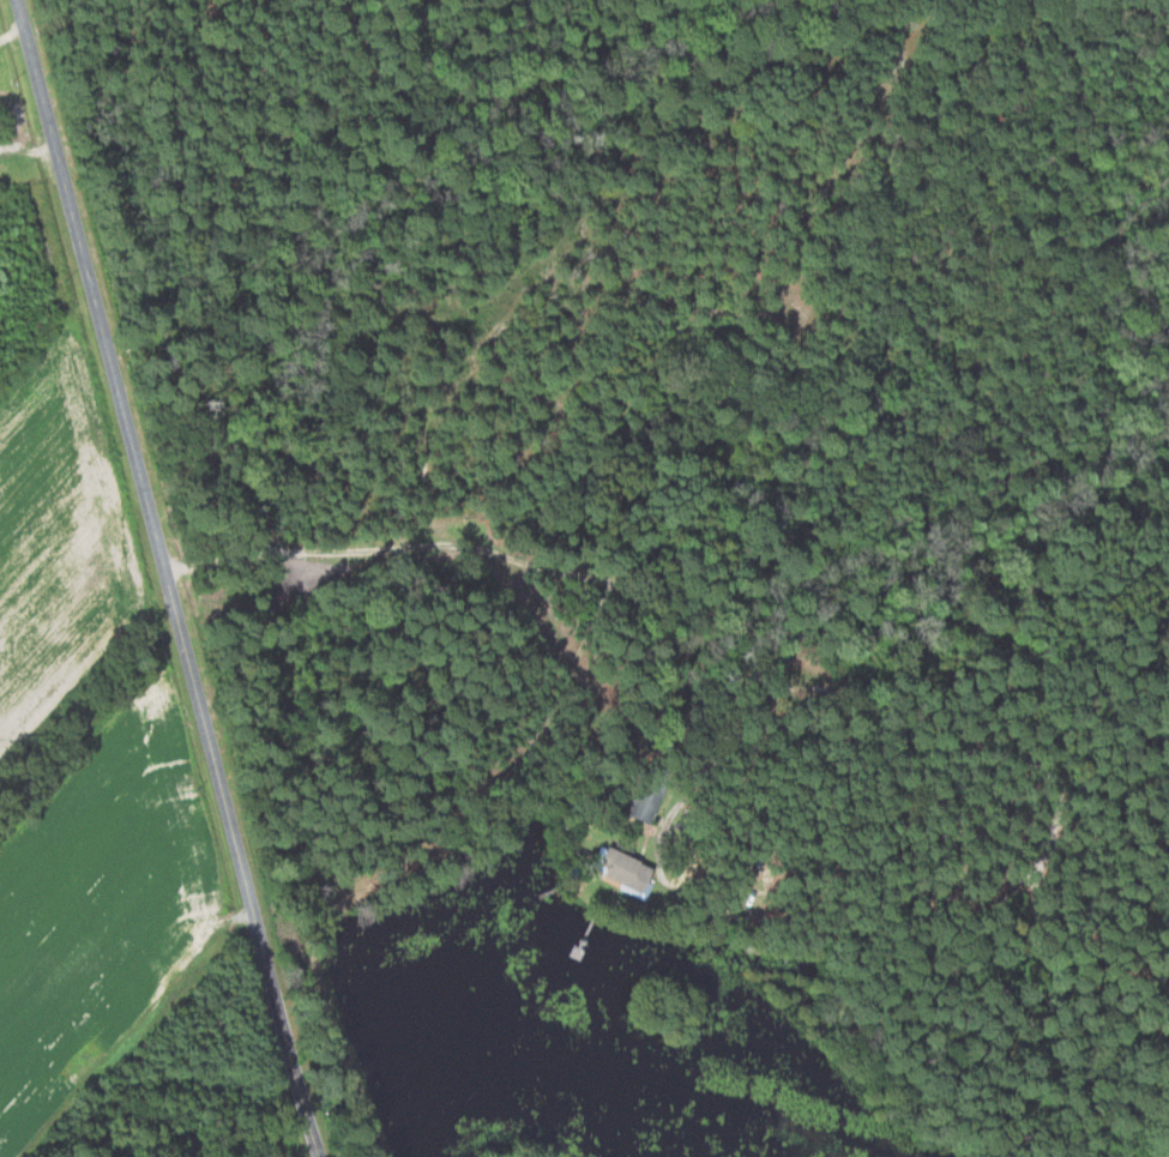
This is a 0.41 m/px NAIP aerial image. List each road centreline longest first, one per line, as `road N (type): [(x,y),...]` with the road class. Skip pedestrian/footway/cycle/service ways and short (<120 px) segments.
road 1 (tertiary): [(321,1156),(12,0)]
road 2 (track): [(163,571),(269,552),(442,544),(643,586)]

